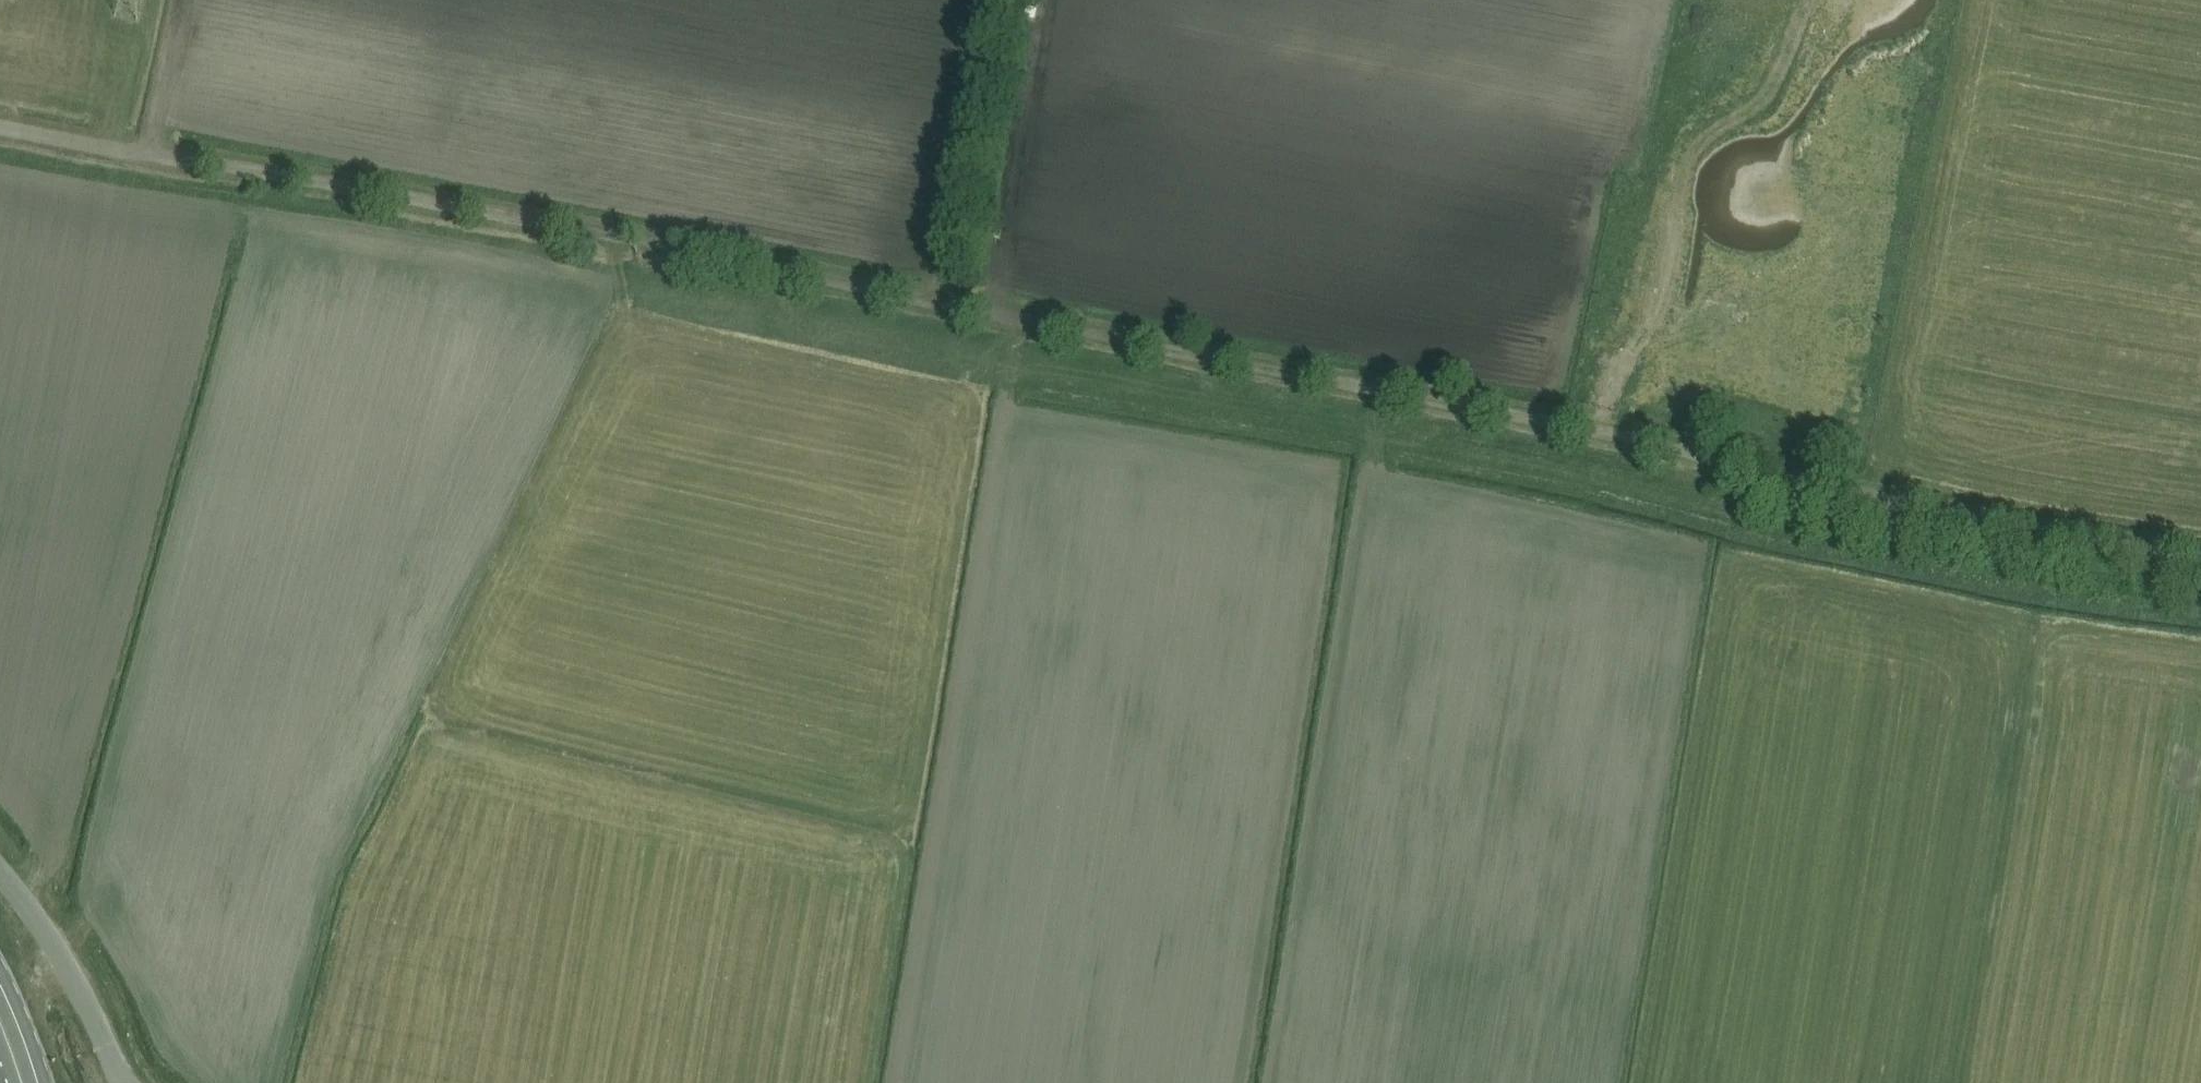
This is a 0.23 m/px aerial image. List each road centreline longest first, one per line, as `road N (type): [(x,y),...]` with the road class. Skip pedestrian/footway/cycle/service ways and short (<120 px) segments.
road 1 (track): [(2200,556),(0,118)]
road 2 (unclassified): [(0,870),(63,956),(125,1082)]
road 3 (tertiary): [(44,1082),(0,971)]

